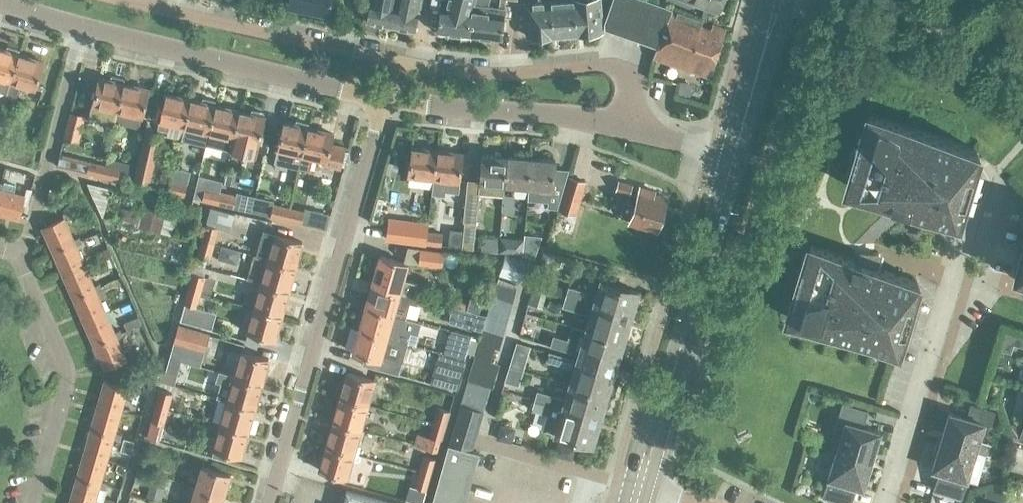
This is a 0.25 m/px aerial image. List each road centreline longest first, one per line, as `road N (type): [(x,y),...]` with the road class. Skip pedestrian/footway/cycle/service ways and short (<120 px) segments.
road 1 (residential): [(625,128),(630,85),(605,64),(511,74),(436,69),(123,0)]
road 2 (residential): [(386,100),(270,502)]
road 3 (tertiary): [(638,488),(737,155)]
road 4 (unclassified): [(386,100),(86,26)]
road 5 (residential): [(34,502),(68,374),(21,256)]
road 6 (residential): [(965,259),(886,502)]
road 7 (unclassified): [(625,128),(386,100)]
road 8 (residential): [(21,256),(86,26)]
road 9 (tertiary): [(737,155),(786,4)]

